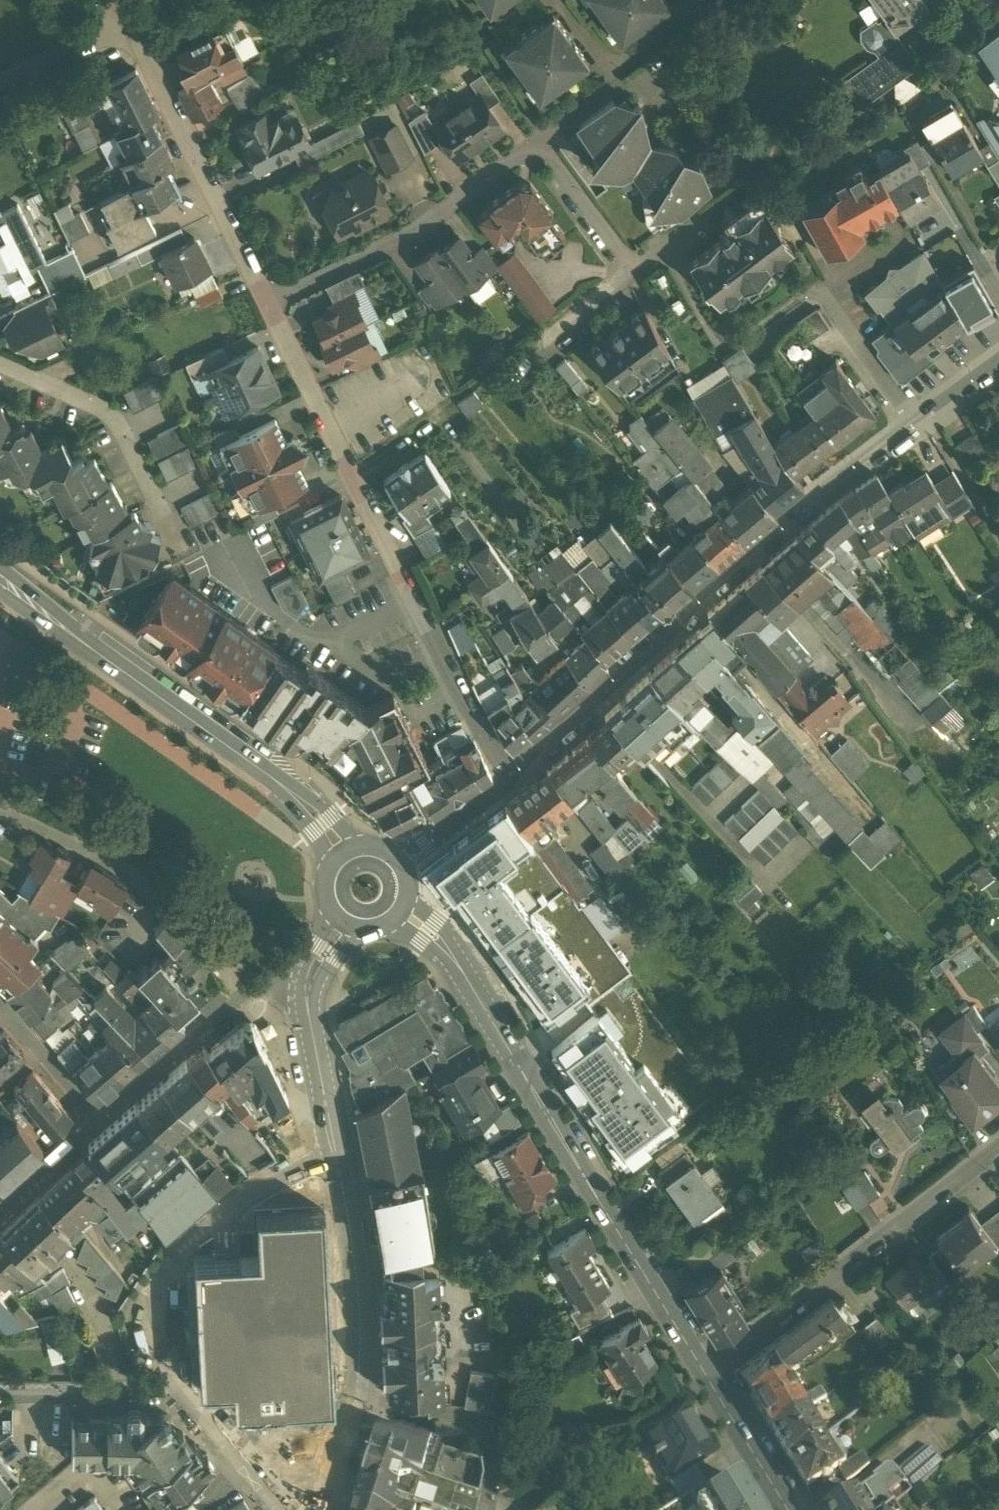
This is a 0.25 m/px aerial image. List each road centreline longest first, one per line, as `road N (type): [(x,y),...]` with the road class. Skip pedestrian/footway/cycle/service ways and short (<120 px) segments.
road 1 (tertiary): [(397,910),(451,955),(703,1372)]
road 2 (residential): [(919,429),(827,495),(510,778)]
road 3 (residential): [(510,778),(267,303)]
road 4 (residential): [(267,303),(127,26),(0,86)]
road 5 (tertiary): [(0,580),(277,782),(344,853)]
road 6 (tertiary): [(307,987),(353,1198),(367,1318),(361,1400)]
road 7 (residential): [(703,1372),(998,1157)]
road 8 (residential): [(267,303),(426,223),(539,138)]
road 9 (residential): [(0,804),(106,857),(174,904),(241,979),(242,994)]
road 10 (residential): [(0,364),(108,415),(157,505)]
road 11 (residential): [(234,1210),(200,1231),(154,1300),(152,1340),(168,1386)]
road 12 (residential): [(485,1509),(496,1470),(488,1442),(469,1427),(361,1400)]
road 13 (residential): [(242,994),(95,1124)]
road 14 (residential): [(820,289),(919,429)]
road 15 (residential): [(168,1386),(0,1392)]
road 16 (residential): [(168,1386),(278,1509)]
road 17 (residential): [(630,272),(539,138)]
road 18 (tertiary): [(703,1372),(788,1509)]
road 19 (unclassified): [(95,1124),(0,1015)]
road 20 (residential): [(510,778),(426,846),(393,860)]
road 21 (residential): [(95,1124),(0,1214)]
road 22 (residential): [(534,352),(630,272)]

